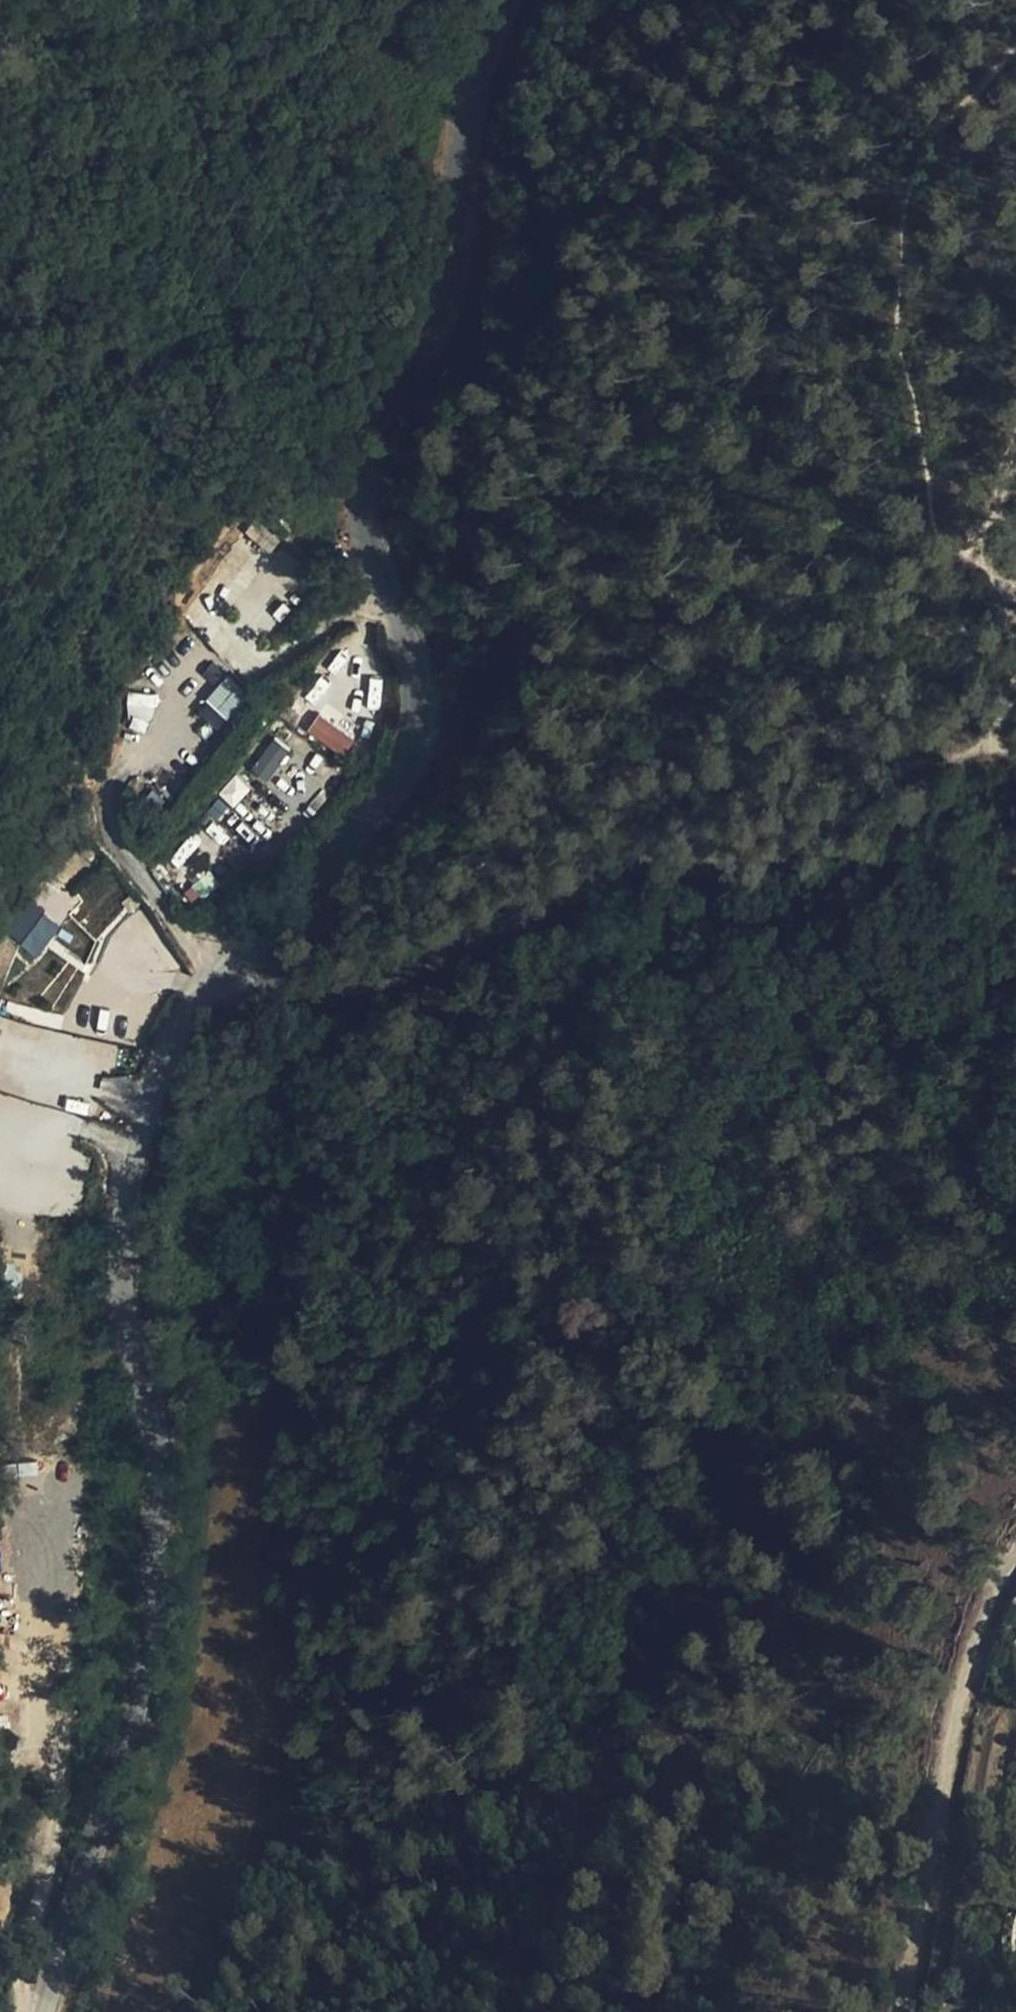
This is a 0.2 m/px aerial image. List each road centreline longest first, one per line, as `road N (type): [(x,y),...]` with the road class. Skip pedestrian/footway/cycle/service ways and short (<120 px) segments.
road 1 (residential): [(217,985),(306,881),(396,793),(419,728),(389,475),(395,430),(454,277),(472,125),(523,0)]
road 2 (unclassified): [(49,2011),(109,1801),(156,1586),(159,1450),(146,1233),(160,1098),(217,985)]
road 3 (unclassified): [(1015,857),(977,854),(760,877),(686,865),(602,877),(373,983),(320,990),(217,985)]
road 4 (track): [(1015,1552),(979,1608),(896,2011)]

